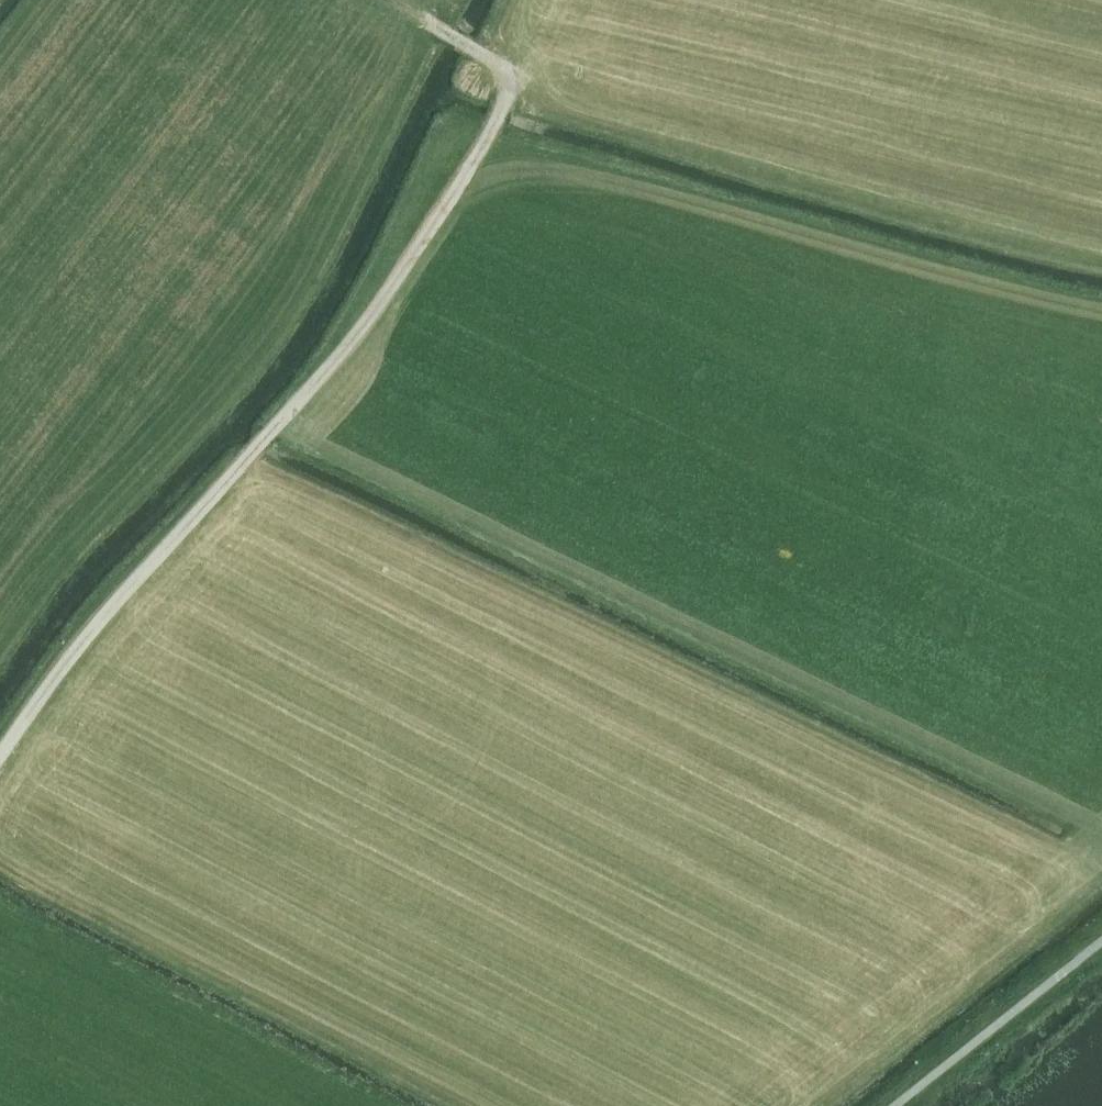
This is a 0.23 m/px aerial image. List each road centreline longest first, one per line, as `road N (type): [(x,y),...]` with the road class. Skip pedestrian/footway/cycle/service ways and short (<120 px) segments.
road 1 (track): [(0,758),(74,655),(381,301),(486,144),(507,95),(507,70),(434,26)]

